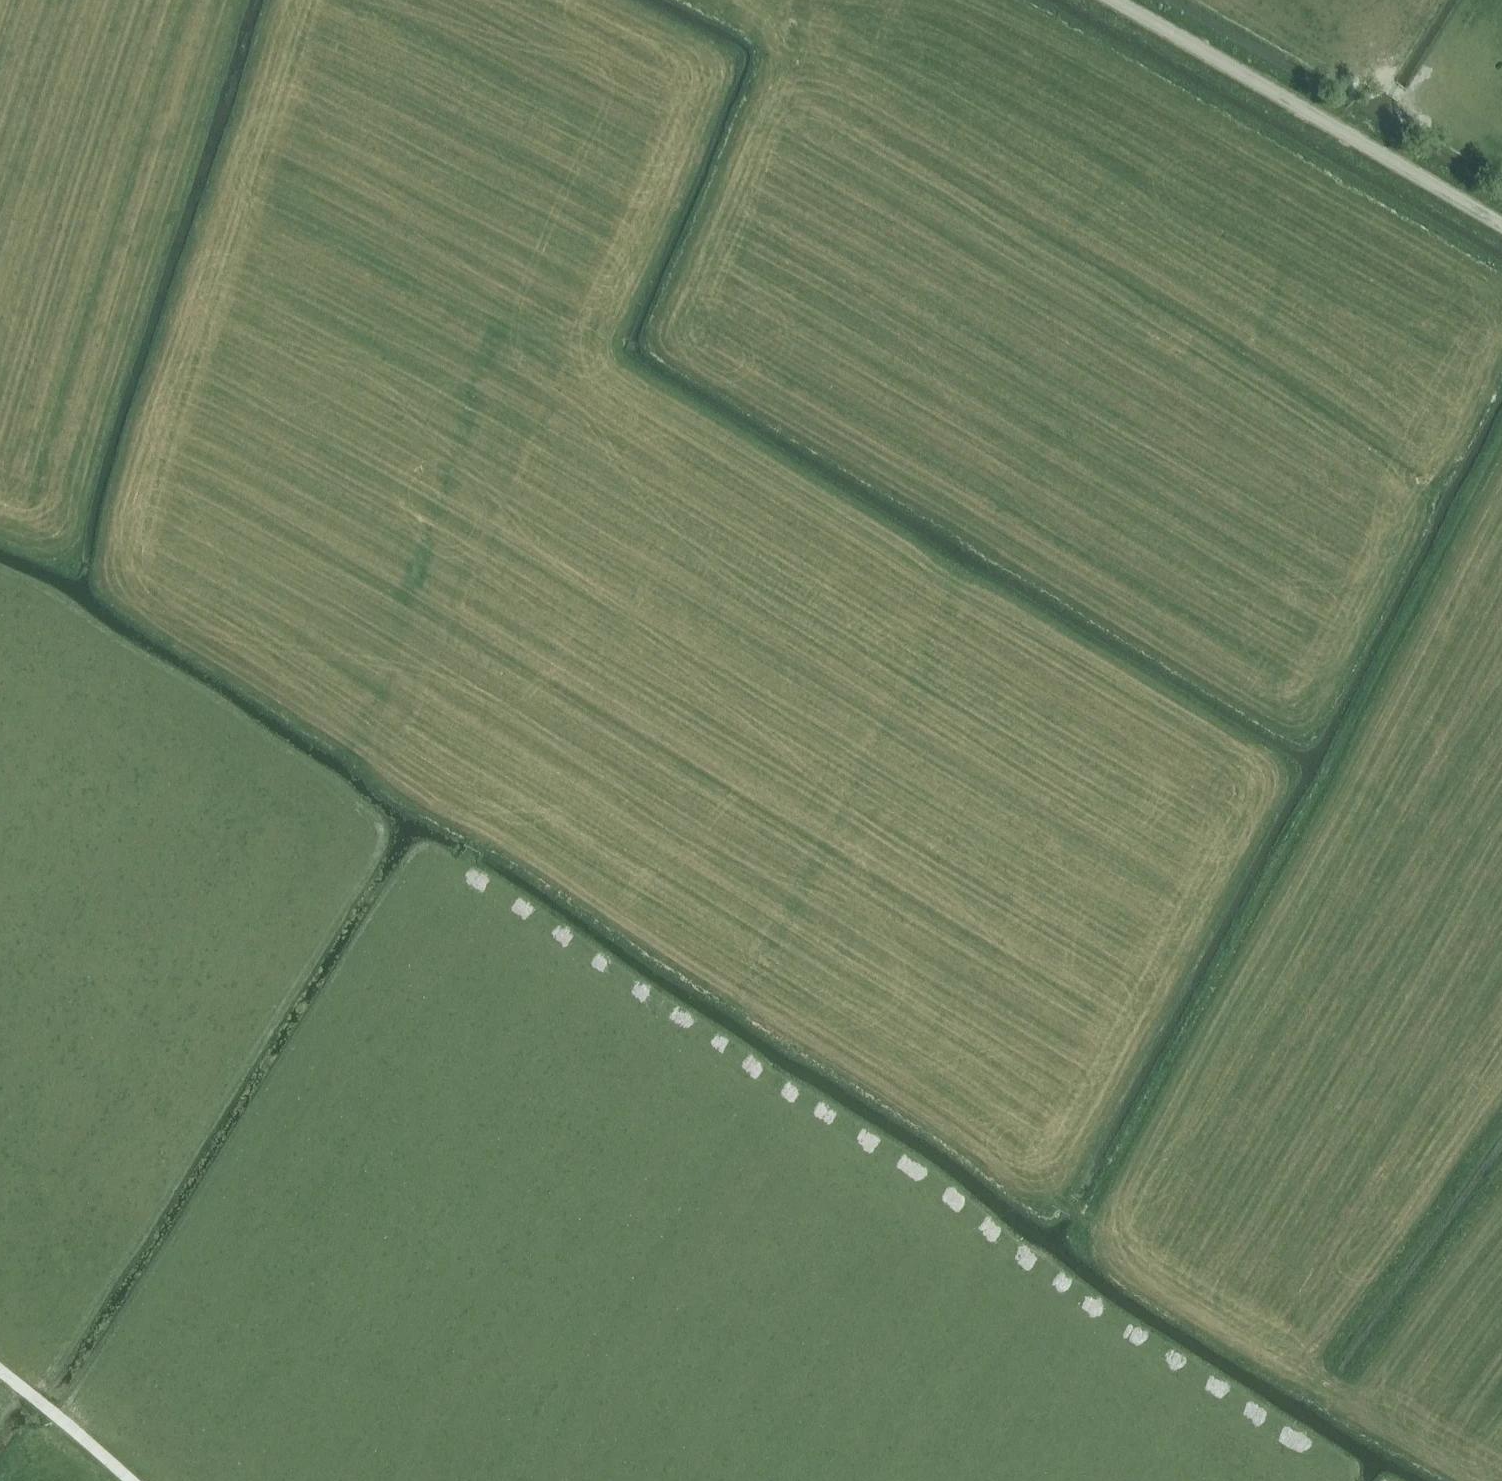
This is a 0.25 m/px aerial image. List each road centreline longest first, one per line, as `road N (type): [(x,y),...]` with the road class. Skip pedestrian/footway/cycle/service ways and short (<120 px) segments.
road 1 (tertiary): [(1501,226),(1114,0)]
road 2 (track): [(0,1375),(126,1480)]

